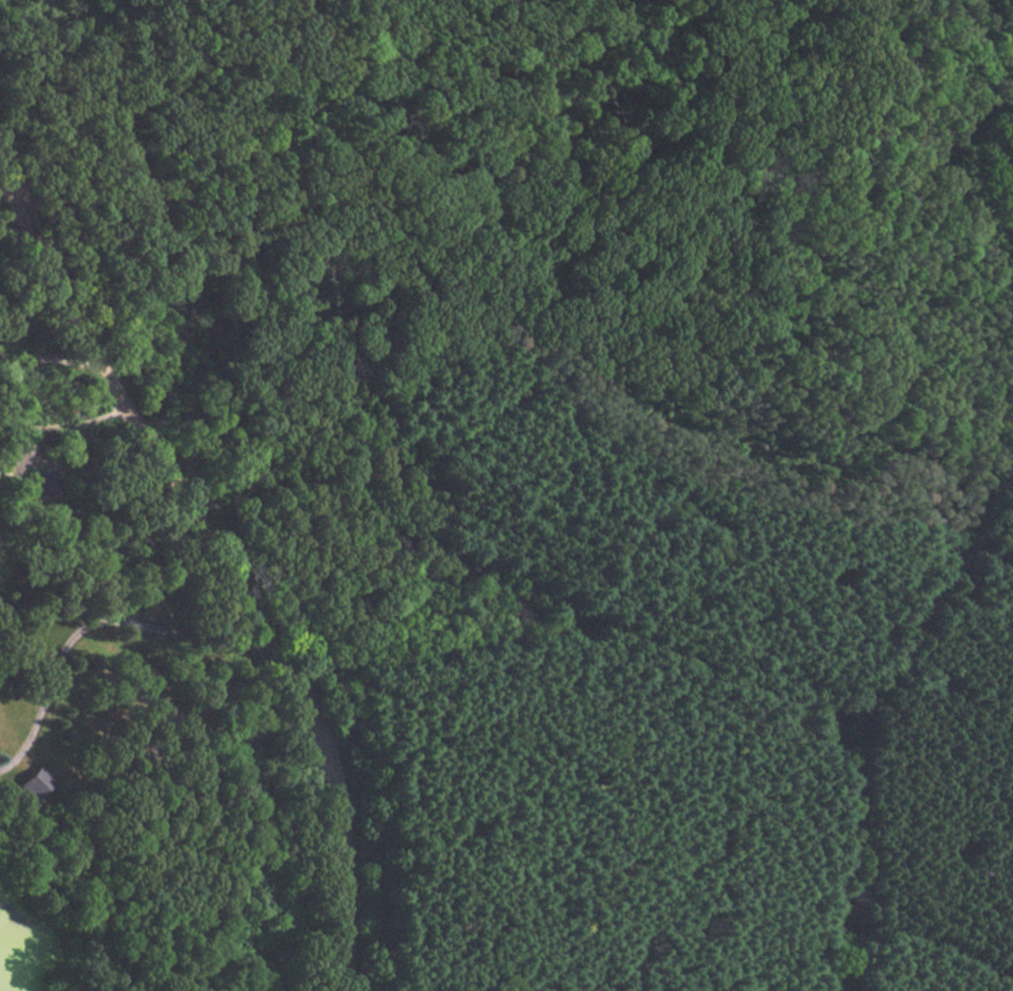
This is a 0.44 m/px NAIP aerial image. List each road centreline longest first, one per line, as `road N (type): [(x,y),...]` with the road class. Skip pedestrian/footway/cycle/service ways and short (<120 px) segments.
road 1 (residential): [(351,990),(339,764),(95,365),(0,169)]

